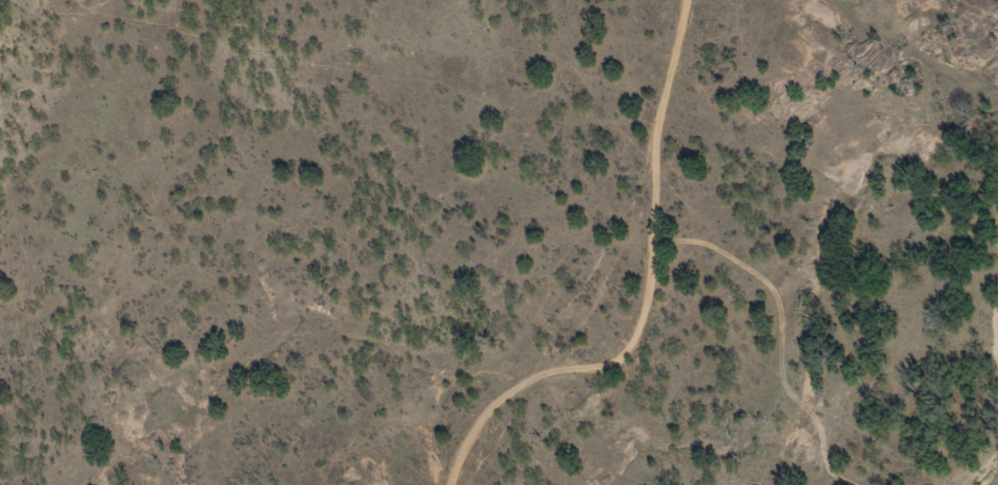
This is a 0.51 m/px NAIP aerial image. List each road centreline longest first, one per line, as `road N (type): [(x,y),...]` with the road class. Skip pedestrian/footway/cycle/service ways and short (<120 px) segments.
road 1 (residential): [(476,484),(484,437),(539,372),(623,347),(648,287),(648,98),(690,0)]

